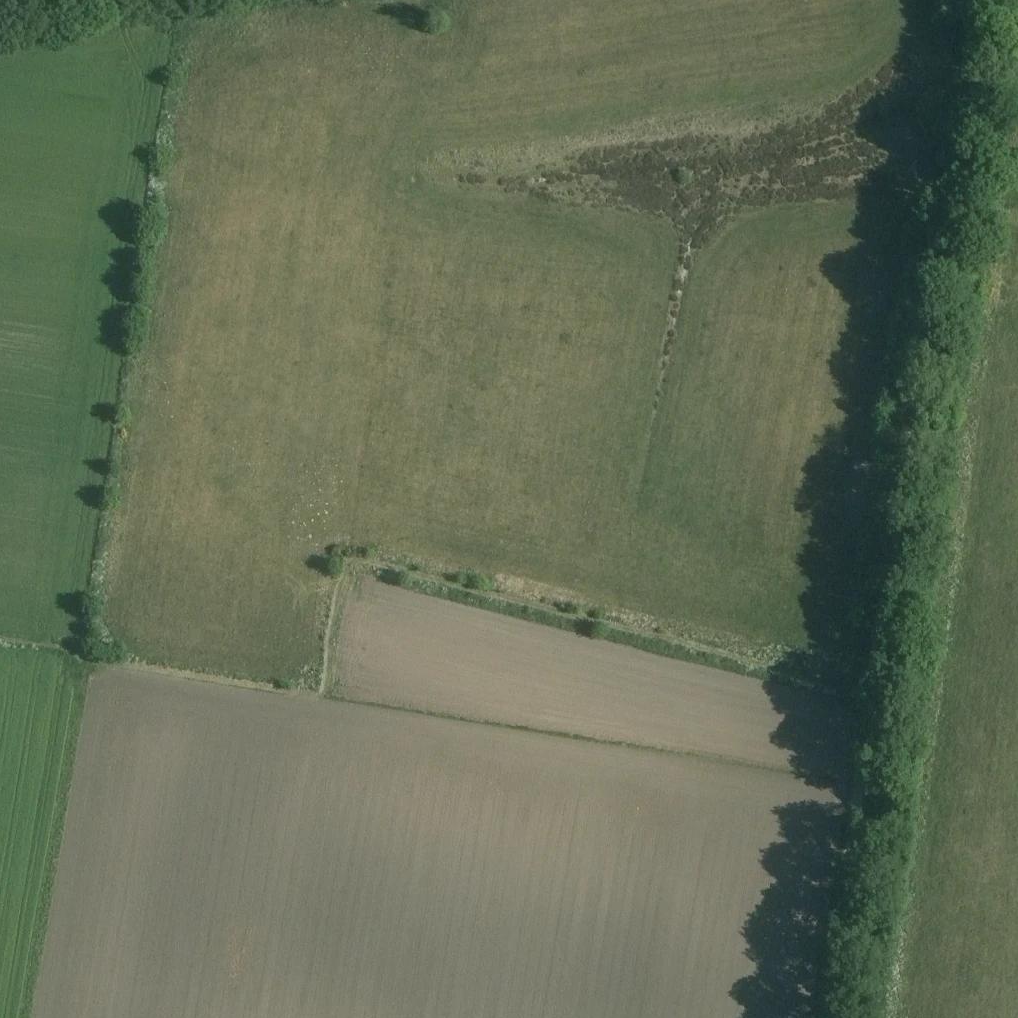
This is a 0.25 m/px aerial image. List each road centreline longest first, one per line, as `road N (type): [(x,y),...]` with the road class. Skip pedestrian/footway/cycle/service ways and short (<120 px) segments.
road 1 (track): [(974,0),(872,694)]
road 2 (track): [(872,694),(824,1017)]

